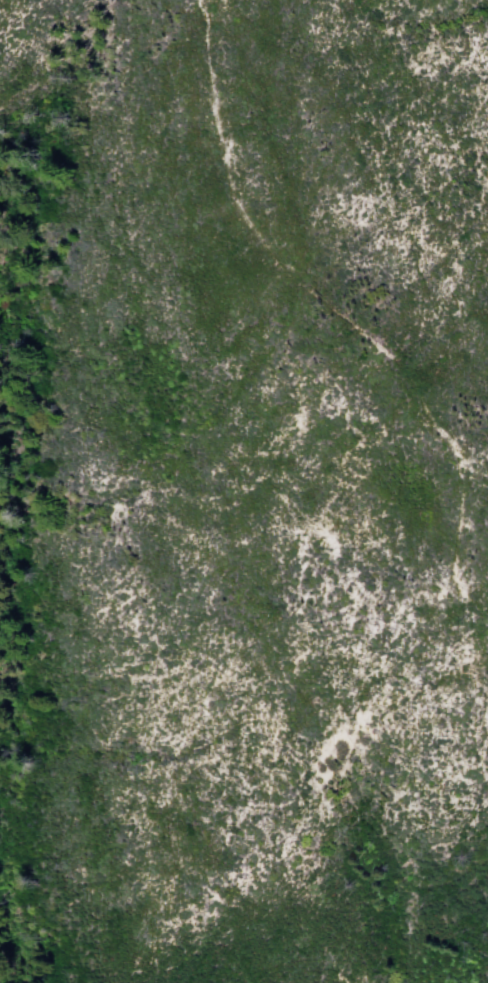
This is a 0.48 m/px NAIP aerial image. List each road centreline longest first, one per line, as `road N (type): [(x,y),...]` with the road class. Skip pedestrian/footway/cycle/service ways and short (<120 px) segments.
road 1 (track): [(199,0),(241,223),(408,365),(466,469),(487,488)]

